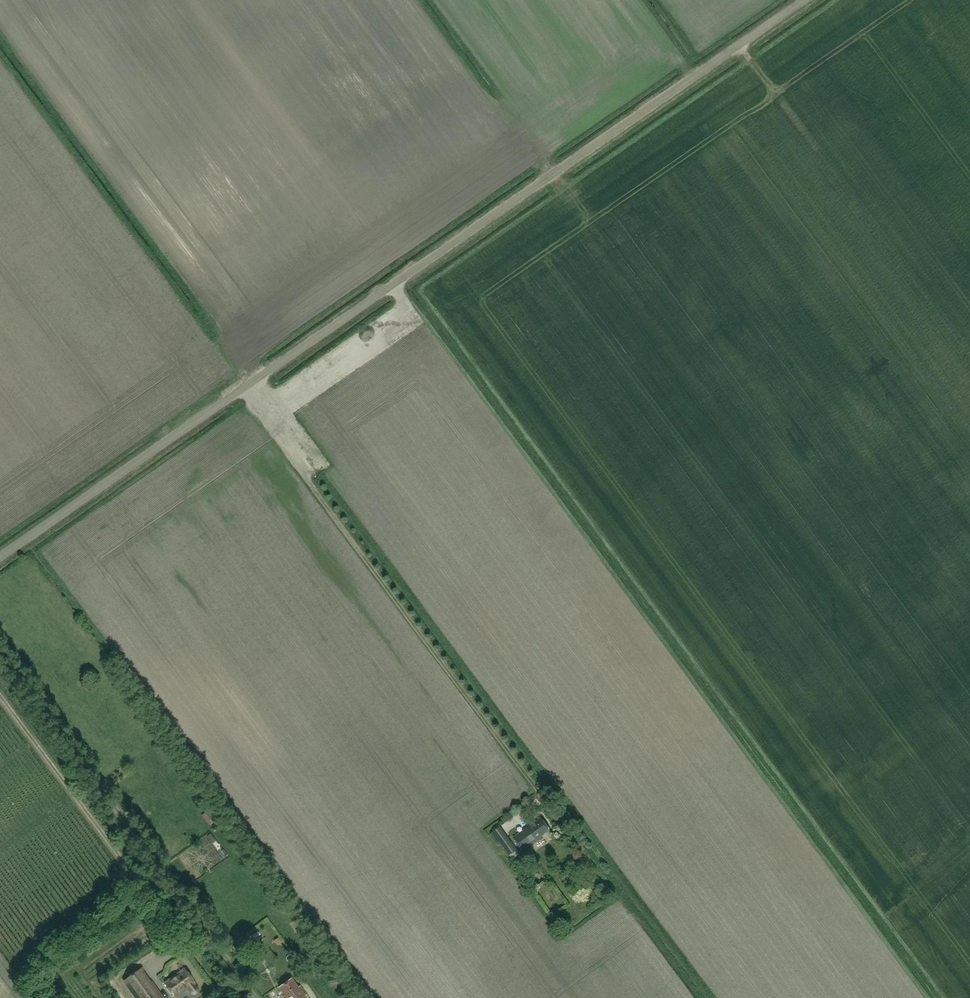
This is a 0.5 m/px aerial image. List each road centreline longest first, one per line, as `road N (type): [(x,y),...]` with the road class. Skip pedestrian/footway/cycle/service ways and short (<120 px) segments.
road 1 (unclassified): [(0,557),(803,0)]

